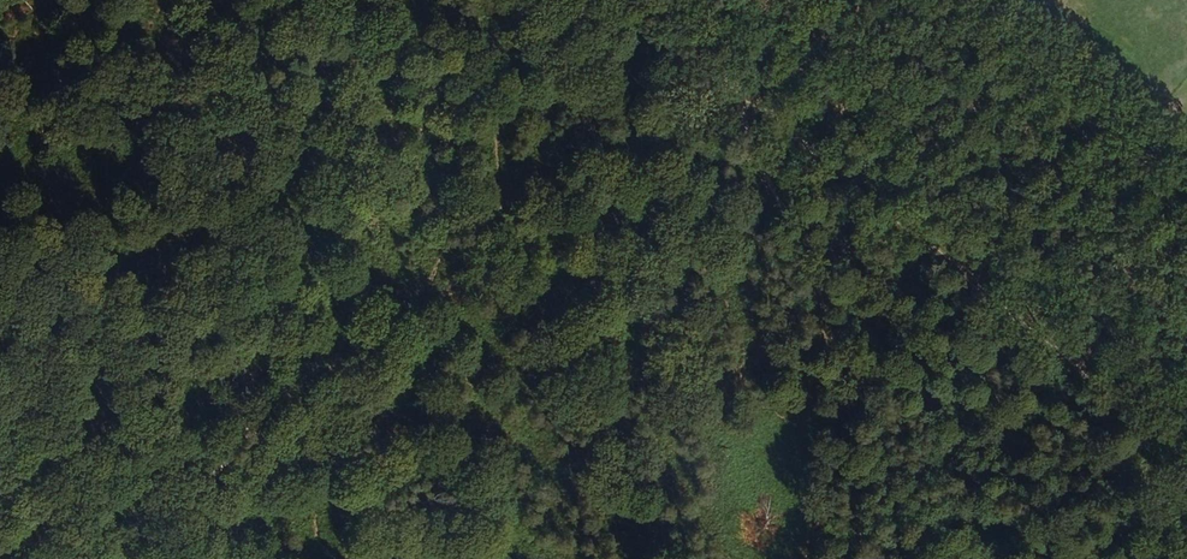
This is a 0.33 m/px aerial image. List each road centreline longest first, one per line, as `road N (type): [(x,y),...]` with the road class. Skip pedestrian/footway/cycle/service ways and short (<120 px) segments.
road 1 (track): [(687,0),(733,70),(839,297),(863,558)]
road 2 (track): [(0,434),(250,424)]
road 3 (track): [(505,170),(650,95),(733,70)]
road 4 (track): [(733,70),(806,64),(862,0)]
road 5 (track): [(332,558),(250,424)]

